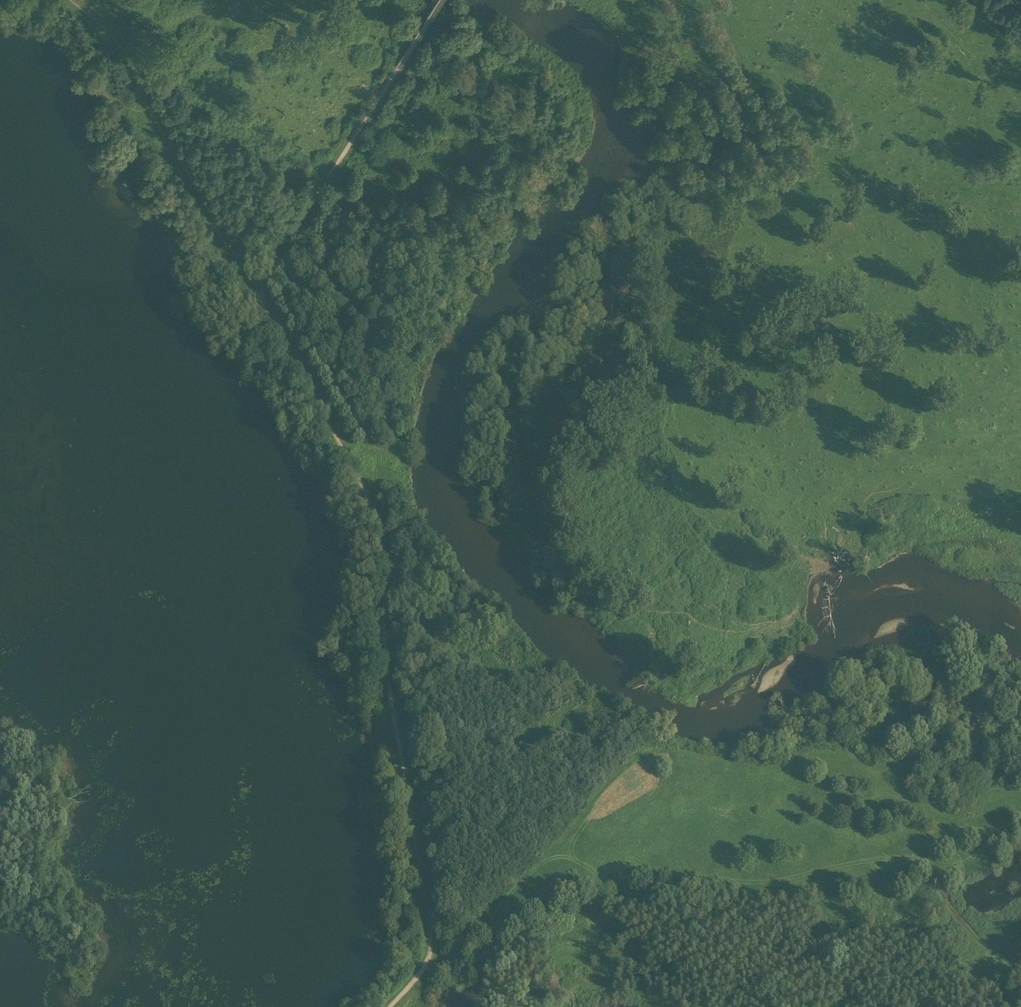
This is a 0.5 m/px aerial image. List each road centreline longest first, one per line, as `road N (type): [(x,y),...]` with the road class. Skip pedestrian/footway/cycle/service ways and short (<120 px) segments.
road 1 (track): [(440,0),(258,299),(382,533),(390,685),(430,943),(430,962),(390,1006)]

